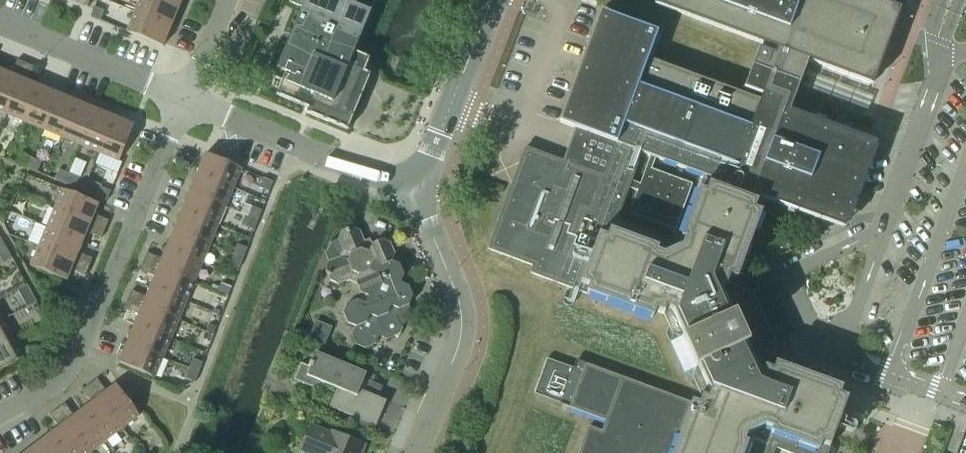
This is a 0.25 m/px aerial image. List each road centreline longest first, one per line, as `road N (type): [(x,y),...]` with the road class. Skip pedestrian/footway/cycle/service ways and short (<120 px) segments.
road 1 (residential): [(0,415),(60,380),(82,354),(182,101)]
road 2 (residential): [(414,452),(461,334),(459,301),(414,192)]
road 3 (residential): [(414,192),(182,101)]
road 4 (residential): [(414,192),(492,0)]
road 5 (residential): [(182,101),(0,23)]

